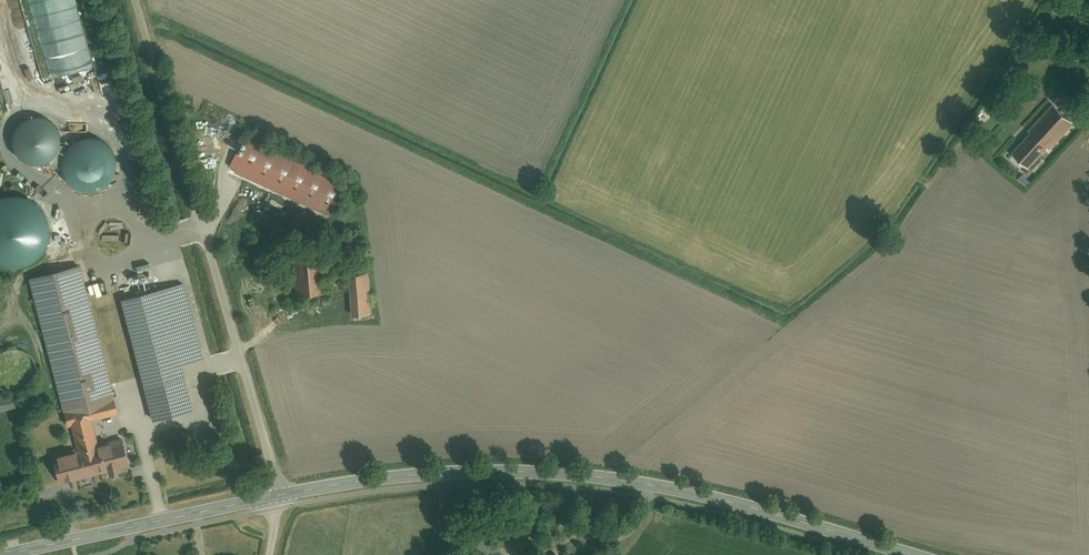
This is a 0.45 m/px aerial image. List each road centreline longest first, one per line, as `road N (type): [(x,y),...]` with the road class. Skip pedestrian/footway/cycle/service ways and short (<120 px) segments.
road 1 (tertiary): [(283,495),(449,475),(582,474),(721,499),(918,554)]
road 2 (unclassified): [(283,495),(139,0)]
road 3 (tertiary): [(8,554),(283,495)]
road 4 (track): [(652,487),(638,521),(621,537),(551,531),(512,554)]

